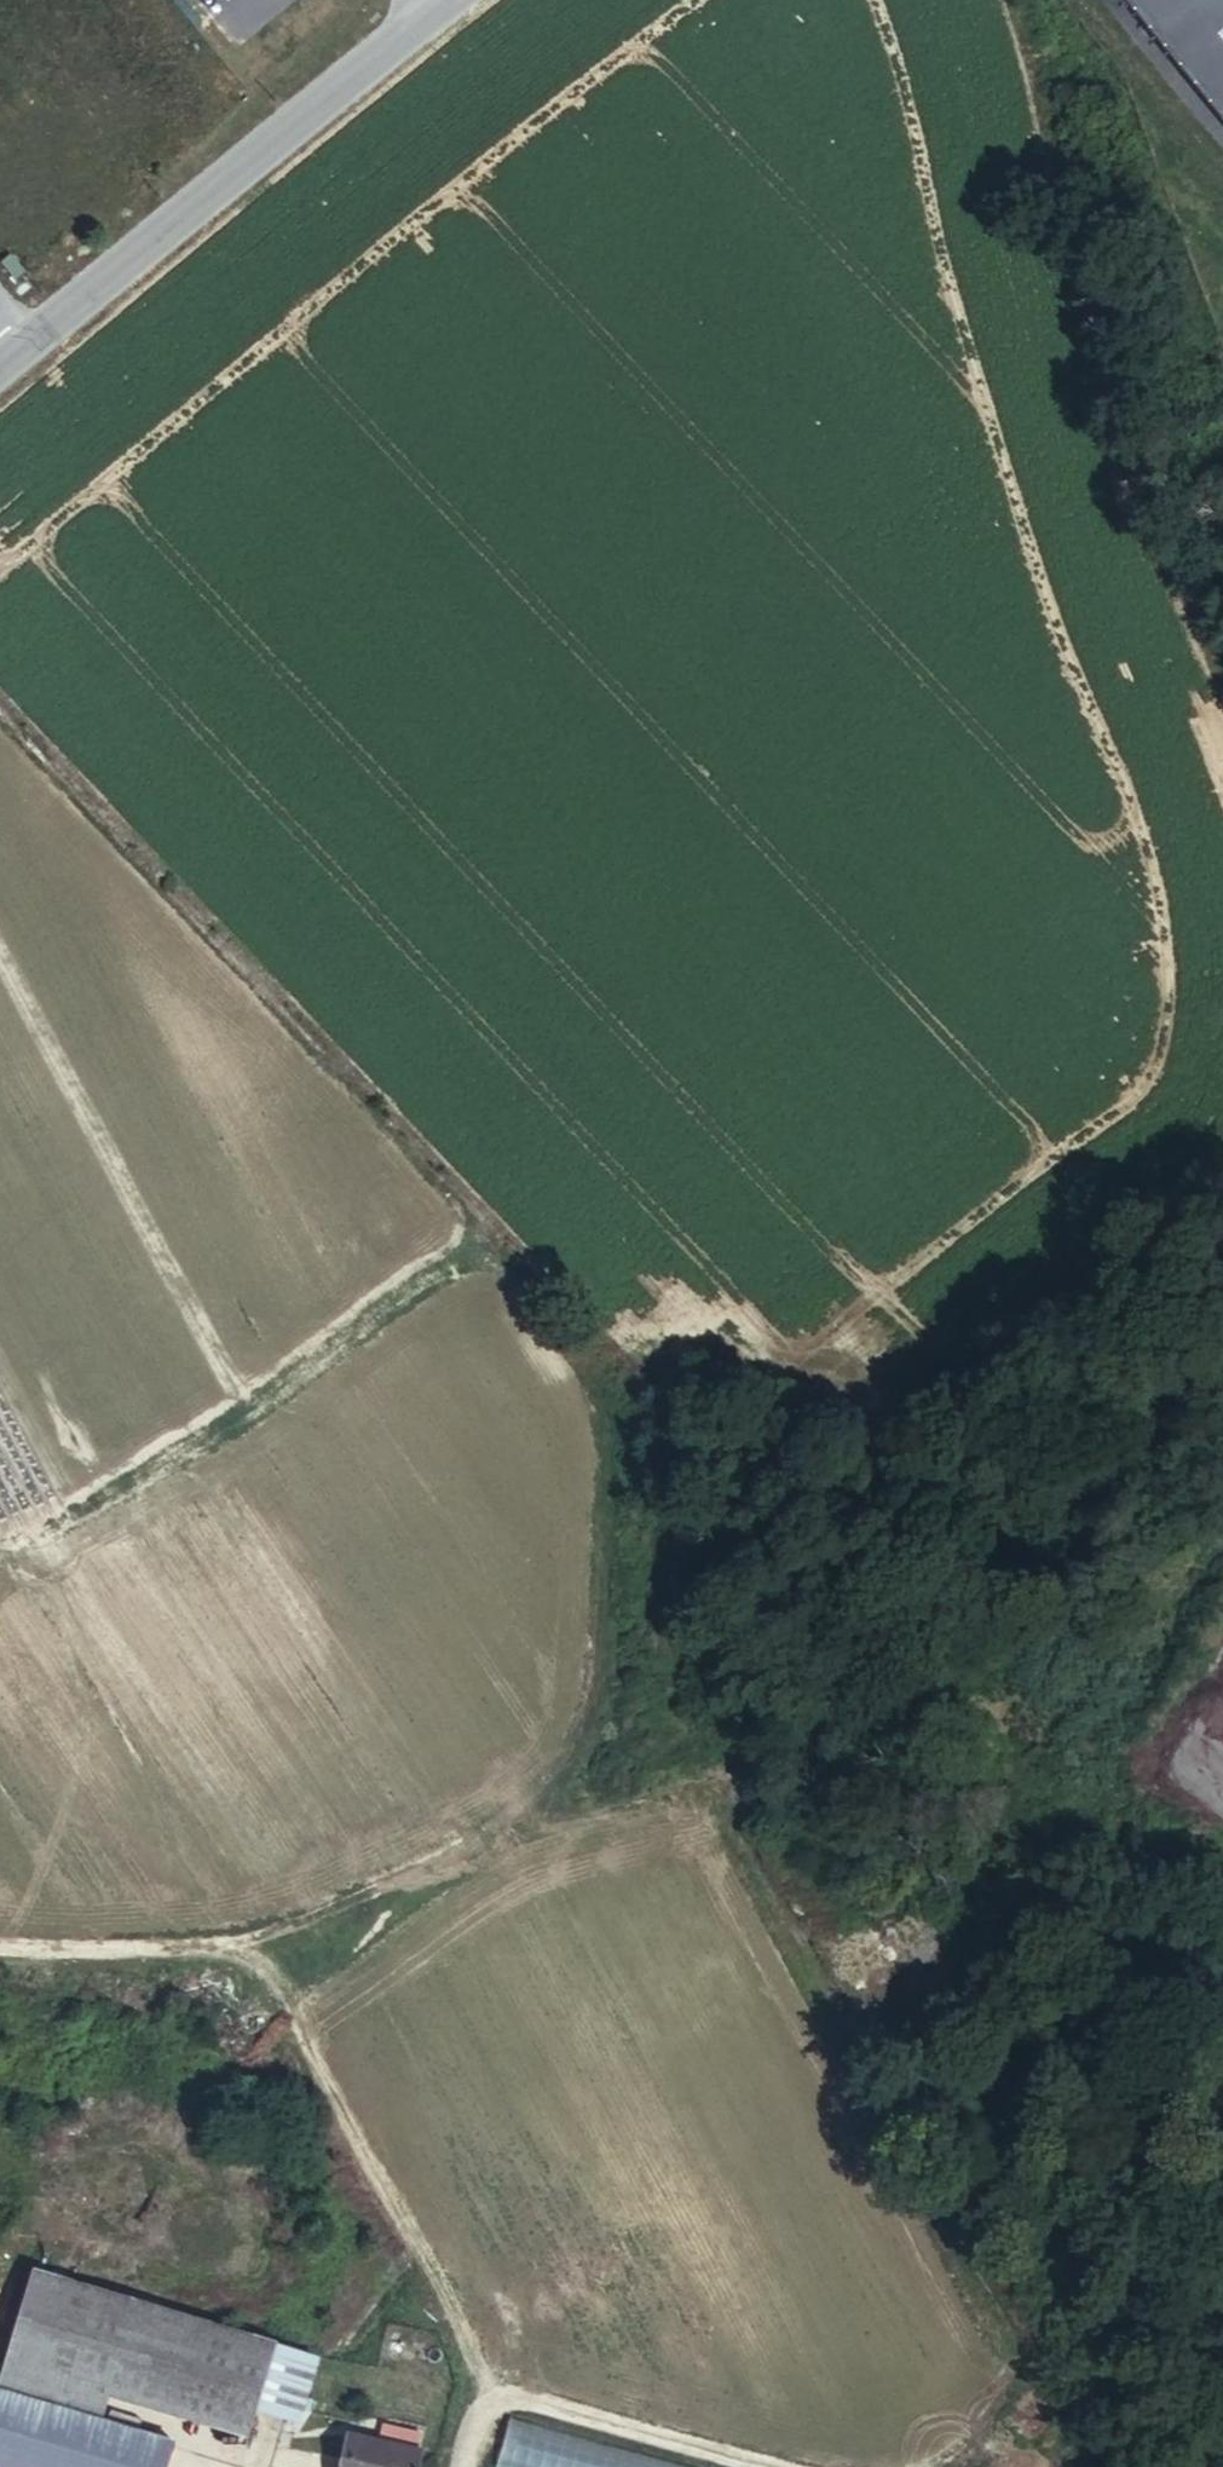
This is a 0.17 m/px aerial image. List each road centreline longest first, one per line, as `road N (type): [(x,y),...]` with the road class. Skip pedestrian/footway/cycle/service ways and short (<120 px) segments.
road 1 (unclassified): [(21,346),(428,0)]

